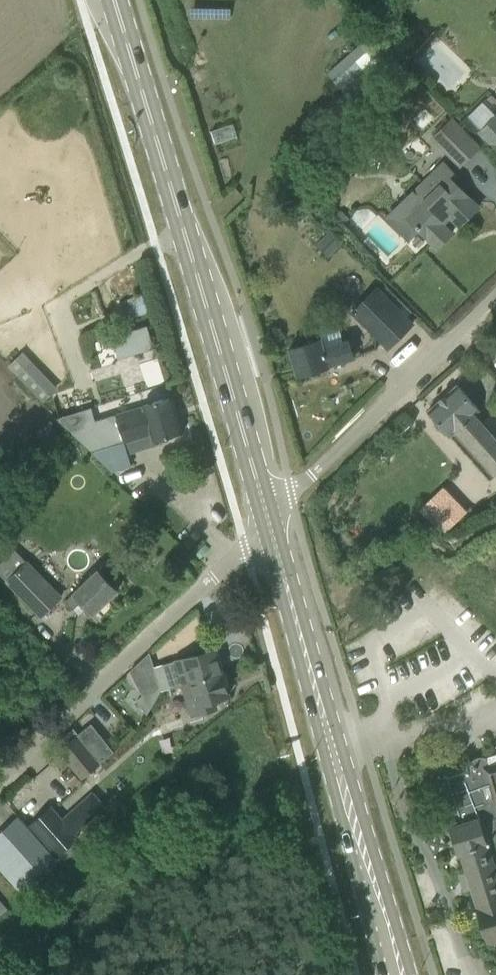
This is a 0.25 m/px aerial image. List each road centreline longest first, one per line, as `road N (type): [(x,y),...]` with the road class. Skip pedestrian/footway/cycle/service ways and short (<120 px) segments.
road 1 (primary): [(269,522),(112,0)]
road 2 (primary): [(397,974),(269,522)]
road 3 (residential): [(269,522),(0,774)]
road 4 (unclassified): [(269,522),(495,295)]

